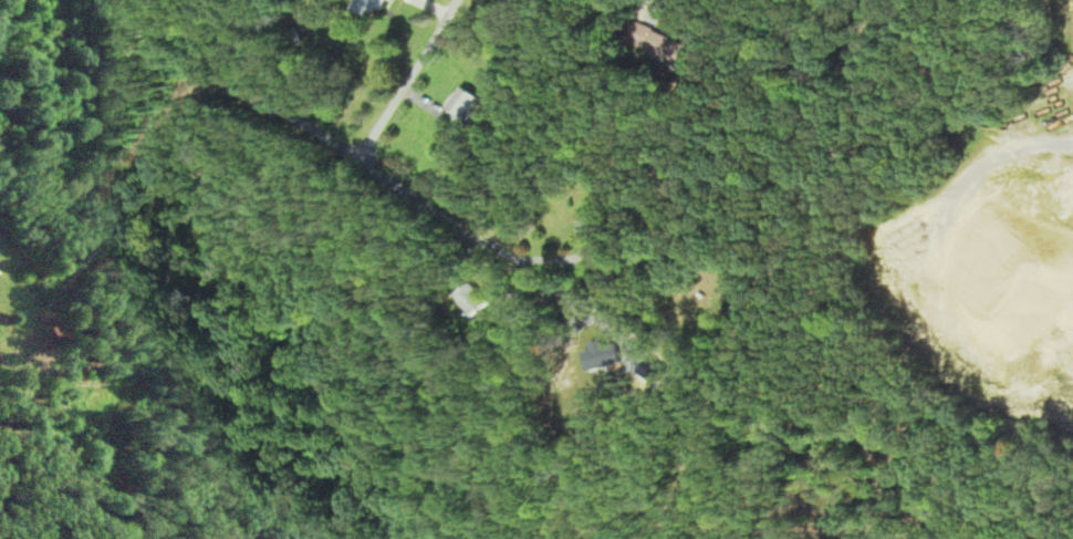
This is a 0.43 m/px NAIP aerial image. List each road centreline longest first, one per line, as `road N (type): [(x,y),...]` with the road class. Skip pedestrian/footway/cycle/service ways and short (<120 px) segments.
road 1 (residential): [(105,0),(143,34),(510,257),(579,260)]
road 2 (residential): [(456,0),(356,160)]

